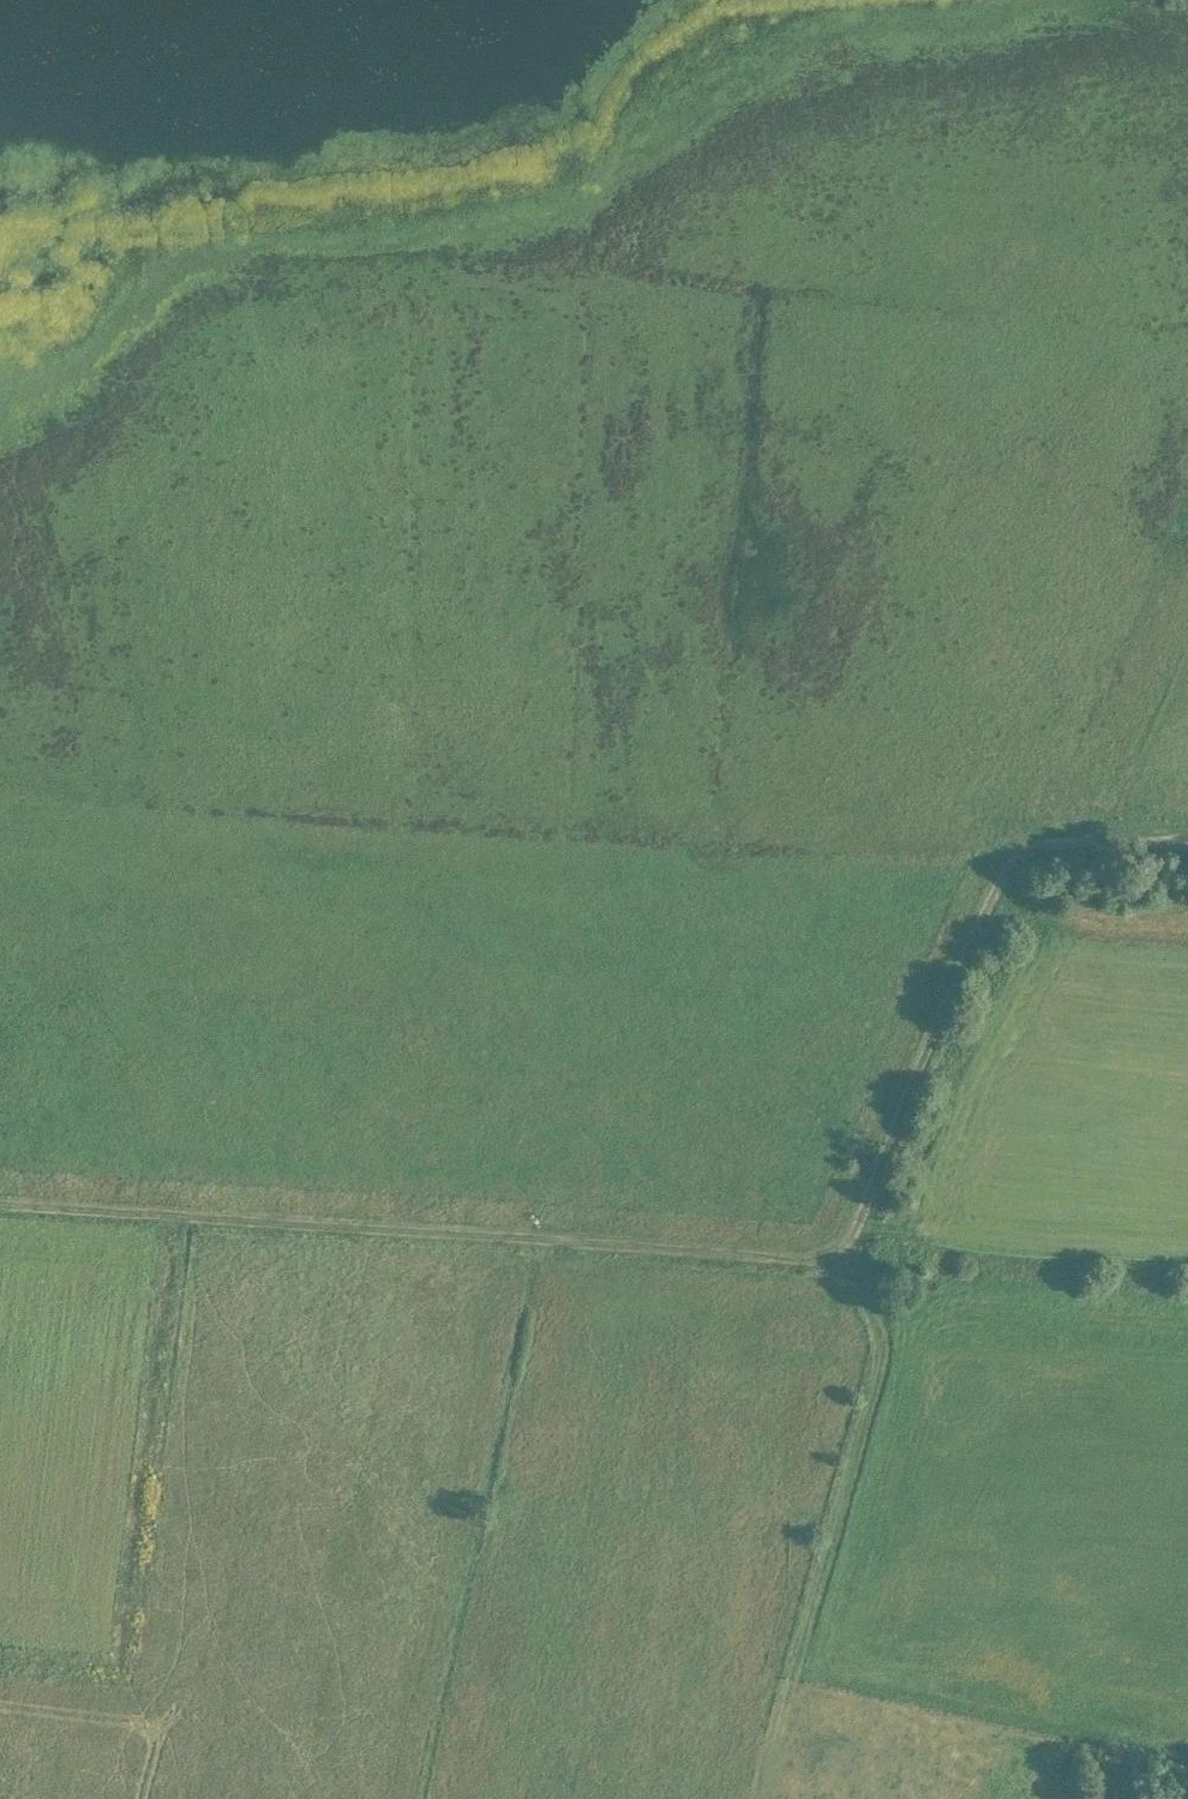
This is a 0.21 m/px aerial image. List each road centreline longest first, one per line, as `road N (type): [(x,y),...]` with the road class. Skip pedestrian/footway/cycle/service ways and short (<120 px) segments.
road 1 (track): [(0,1205),(812,1261),(836,1255),(871,1194),(1000,883),(1046,851),(1187,849)]

